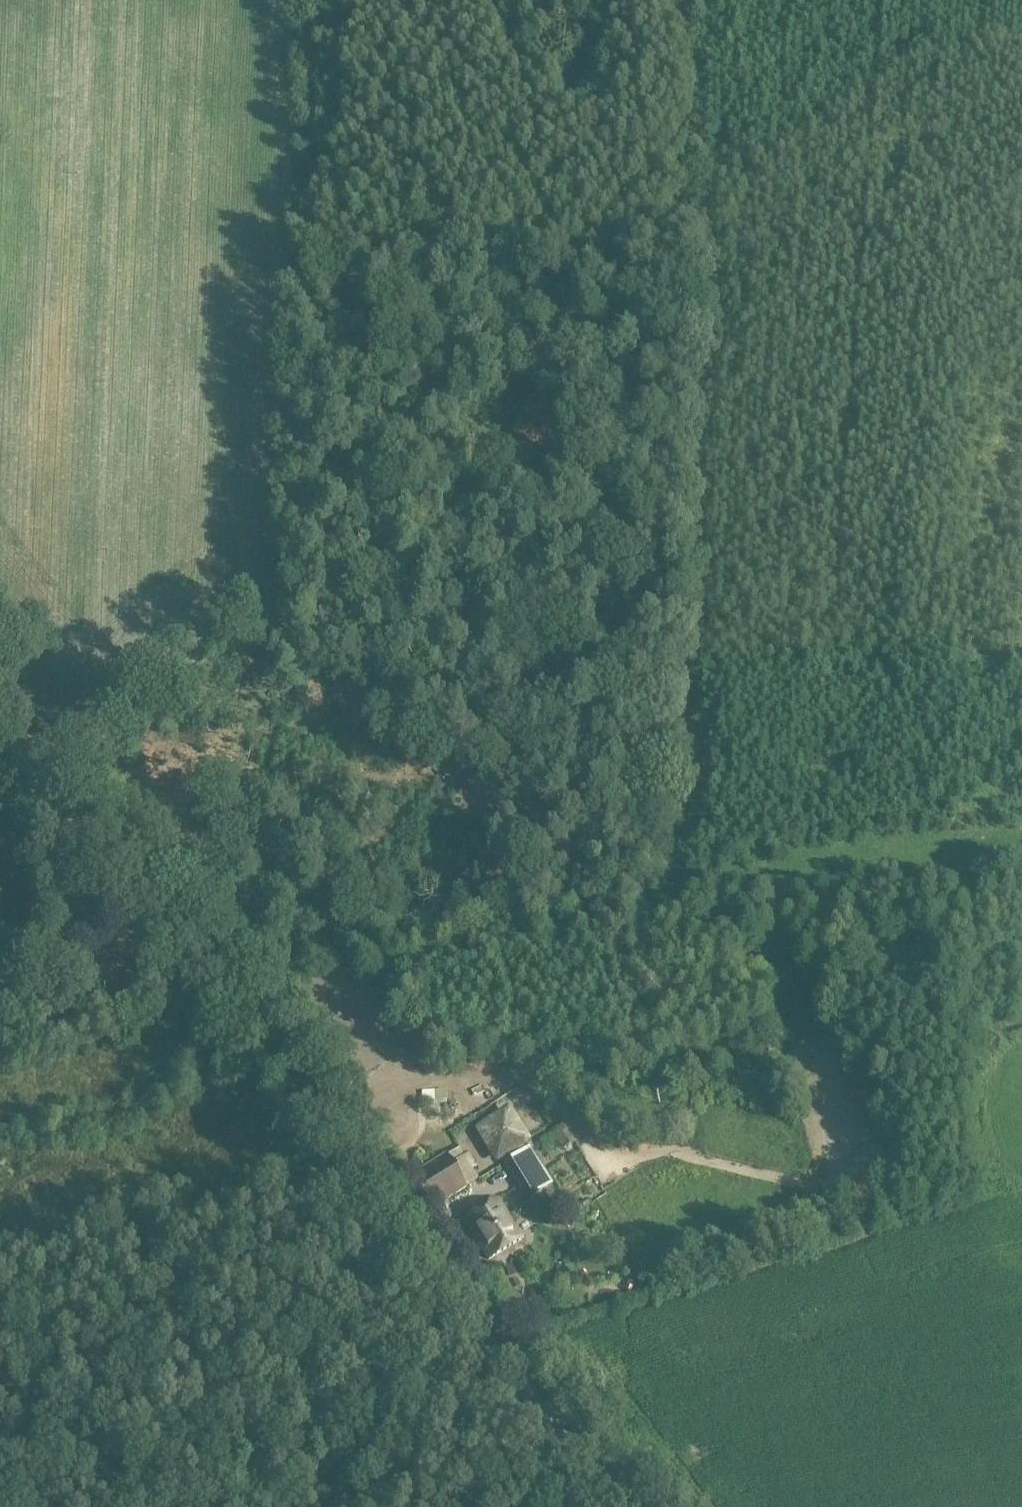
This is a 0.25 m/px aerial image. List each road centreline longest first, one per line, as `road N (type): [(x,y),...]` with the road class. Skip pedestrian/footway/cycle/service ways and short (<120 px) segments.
road 1 (unclassified): [(617,1506),(0,703)]

